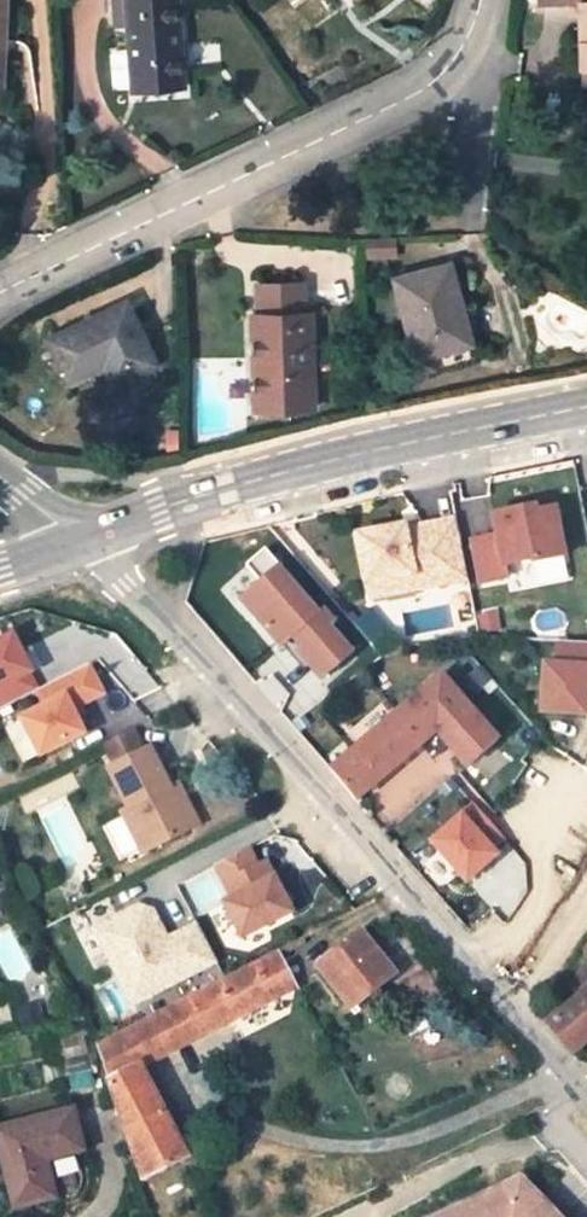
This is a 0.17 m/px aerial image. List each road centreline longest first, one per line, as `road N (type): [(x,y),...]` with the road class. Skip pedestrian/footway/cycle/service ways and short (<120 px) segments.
road 1 (residential): [(586,1104),(176,645),(70,544)]
road 2 (residential): [(0,299),(414,96),(452,64),(479,0)]
road 3 (residential): [(70,544),(586,411)]

